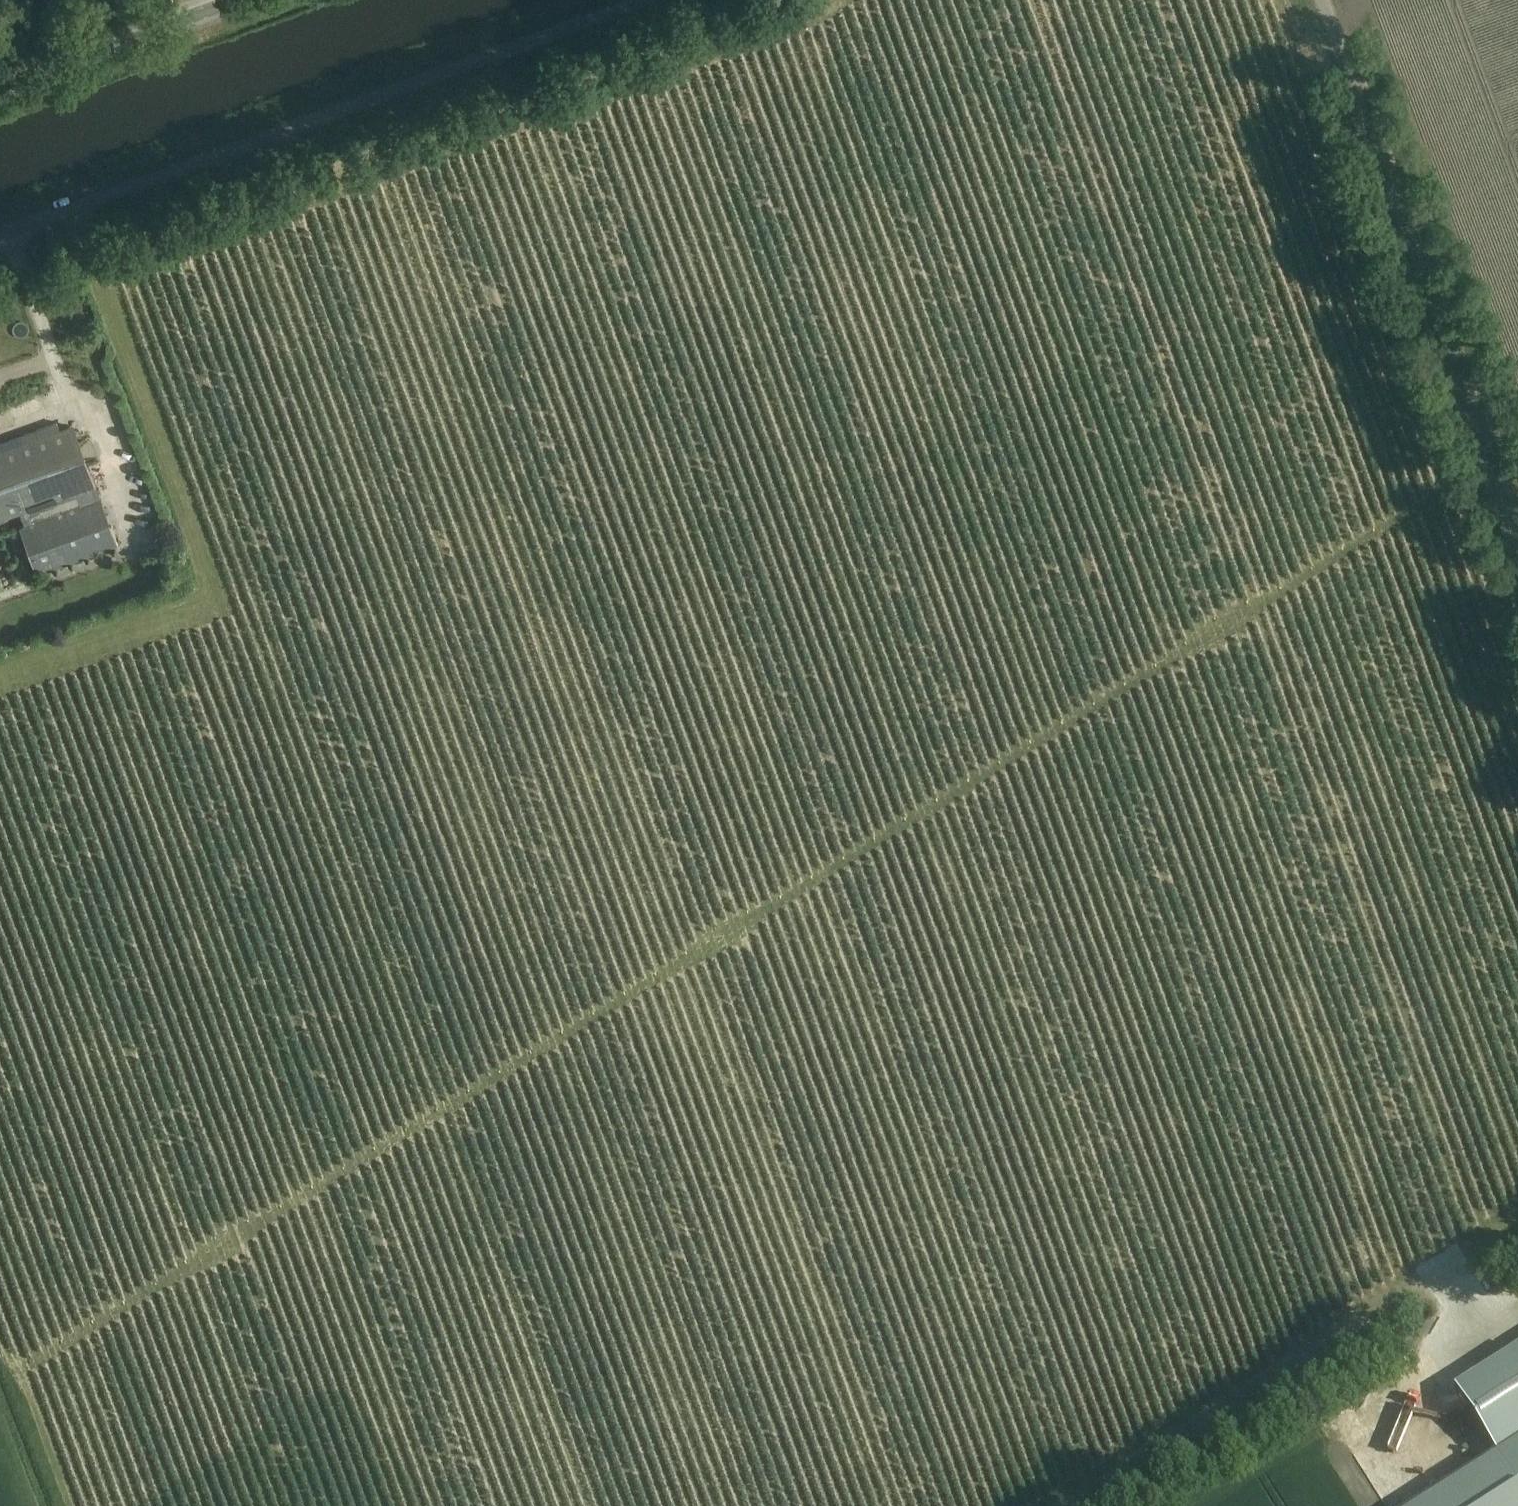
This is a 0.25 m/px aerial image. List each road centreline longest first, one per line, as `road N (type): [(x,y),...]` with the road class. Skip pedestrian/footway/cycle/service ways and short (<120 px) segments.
road 1 (unclassified): [(643,0),(0,234)]
road 2 (unclassified): [(1517,525),(1326,0)]
road 3 (unclassified): [(0,93),(260,0)]

